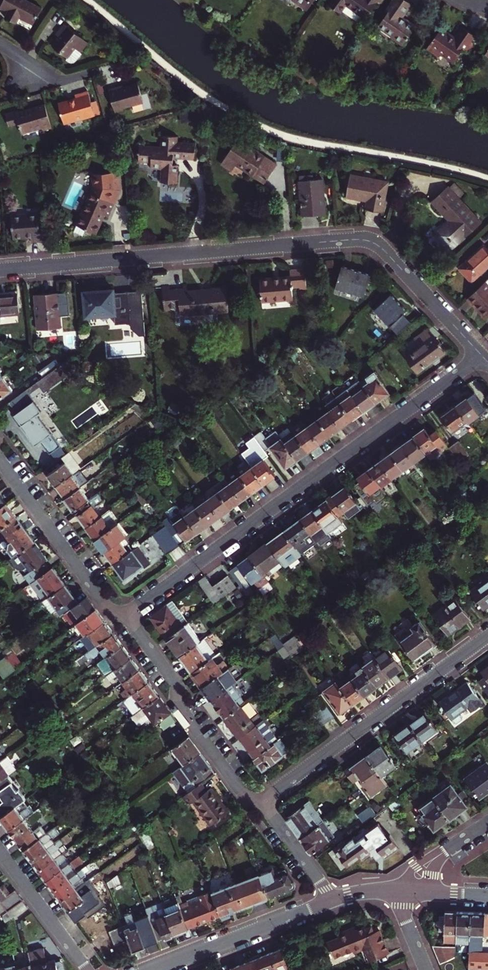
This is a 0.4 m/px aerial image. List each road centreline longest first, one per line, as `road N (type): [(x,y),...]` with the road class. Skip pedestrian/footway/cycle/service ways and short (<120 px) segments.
road 1 (residential): [(0,270),(363,240),(382,248),(481,356)]
road 2 (residential): [(125,615),(481,356)]
road 3 (residential): [(487,635),(262,800)]
road 4 (residential): [(125,615),(239,789),(262,800)]
road 5 (residential): [(0,461),(104,604),(125,615)]
road 6 (tertiary): [(157,969),(333,901)]
road 7 (residential): [(87,969),(0,849)]
road 8 (residential): [(262,800),(333,901)]

